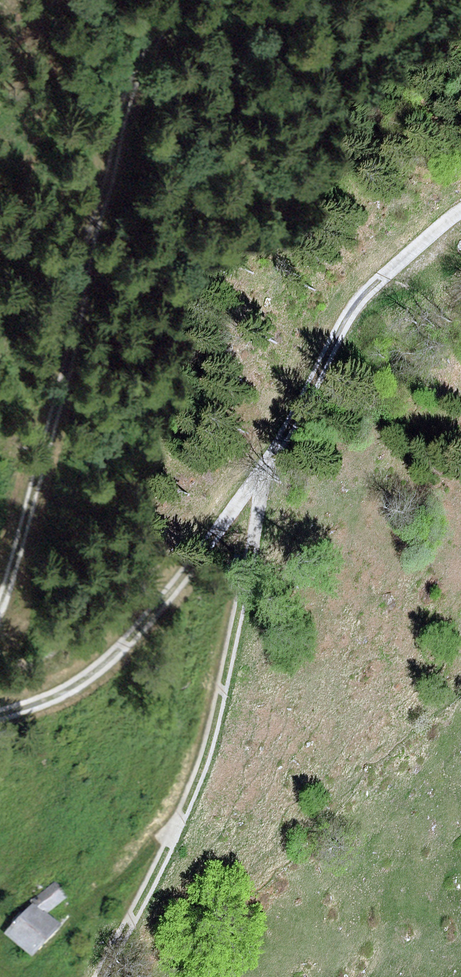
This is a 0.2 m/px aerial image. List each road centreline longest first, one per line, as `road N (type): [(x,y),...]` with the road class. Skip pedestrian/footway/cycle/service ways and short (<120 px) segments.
road 1 (track): [(460,215),(359,301),(262,472),(155,611),(85,680),(0,716)]
road 2 (track): [(0,606),(136,75),(178,0)]
road 3 (track): [(101,976),(206,756),(262,472)]

